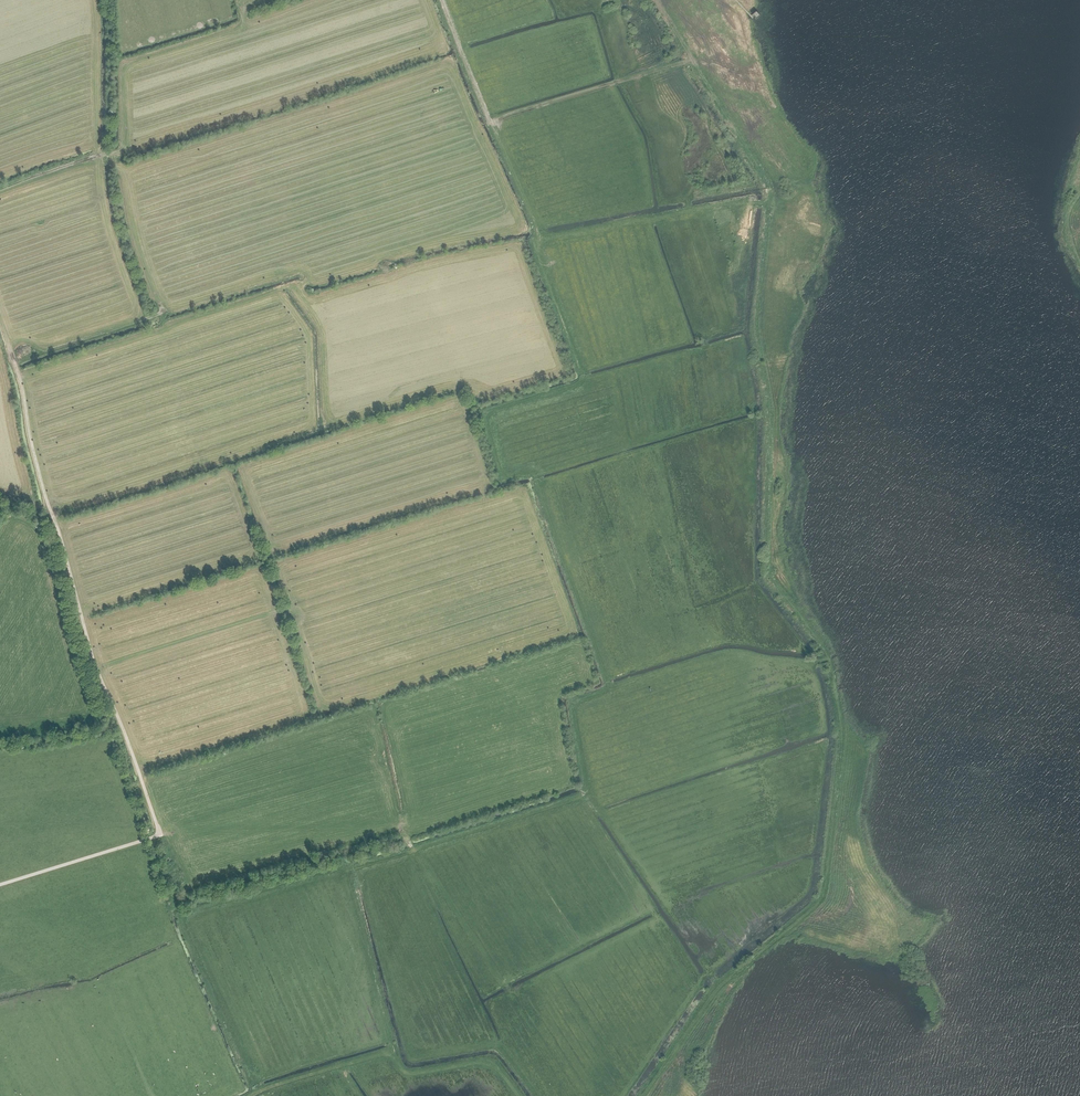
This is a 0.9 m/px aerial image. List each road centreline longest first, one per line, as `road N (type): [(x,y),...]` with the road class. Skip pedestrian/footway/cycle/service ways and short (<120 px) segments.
road 1 (track): [(442,0),(536,225),(541,262),(583,379),(486,418),(505,474),(532,473),(537,481),(607,686),(573,704),(587,787),(581,795),(412,850),(405,839),(168,902),(259,1092),(250,1095)]
road 2 (track): [(0,499),(39,513),(106,725),(0,745)]
road 3 (track): [(537,240),(756,203)]

